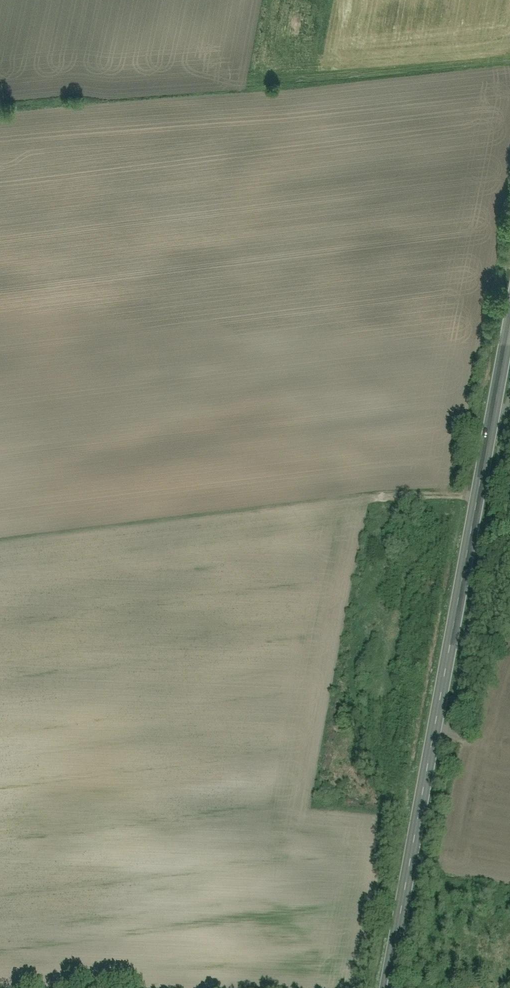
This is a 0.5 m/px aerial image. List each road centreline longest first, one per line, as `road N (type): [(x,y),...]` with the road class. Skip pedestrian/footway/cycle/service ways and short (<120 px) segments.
road 1 (primary): [(386,987),(509,316)]

